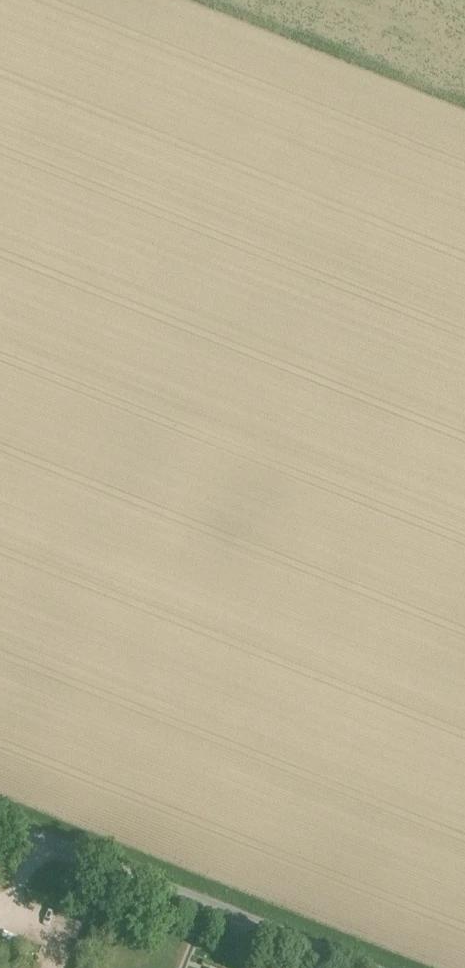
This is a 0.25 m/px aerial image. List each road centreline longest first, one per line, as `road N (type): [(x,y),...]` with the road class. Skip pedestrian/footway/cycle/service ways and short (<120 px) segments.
road 1 (unclassified): [(374,967),(0,821)]

